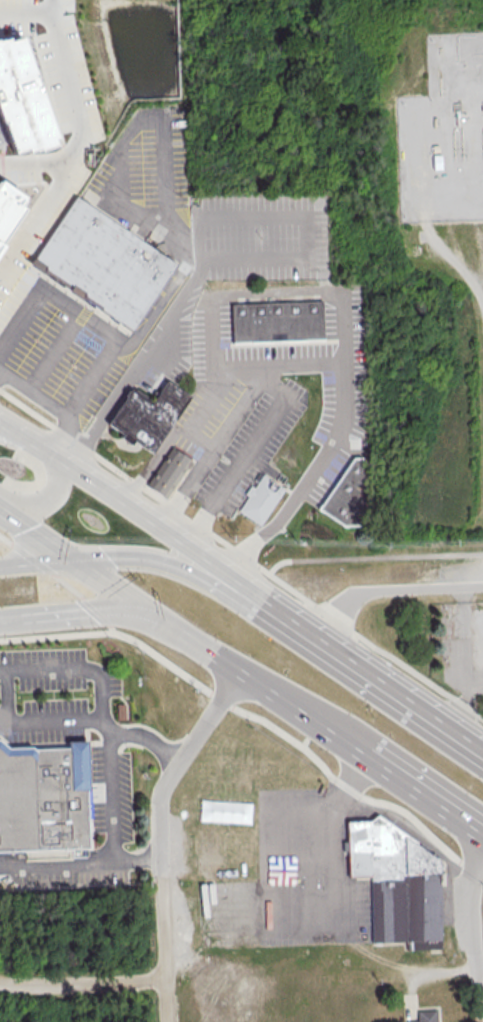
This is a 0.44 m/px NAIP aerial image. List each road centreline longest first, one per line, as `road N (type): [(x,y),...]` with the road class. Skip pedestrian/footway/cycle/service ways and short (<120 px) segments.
road 1 (residential): [(168,1021),(159,809),(168,781),(240,673)]
road 2 (primary): [(116,593),(349,747)]
road 3 (primary): [(247,588),(57,456)]
road 4 (primary): [(287,615),(157,563),(76,562)]
road 5 (residential): [(166,984),(0,987)]
road 6 (primary): [(349,747),(482,837)]
road 7 (residential): [(482,1021),(482,864)]
road 8 (primary): [(0,509),(116,593)]
road 9 (tertiary): [(0,621),(141,609)]

